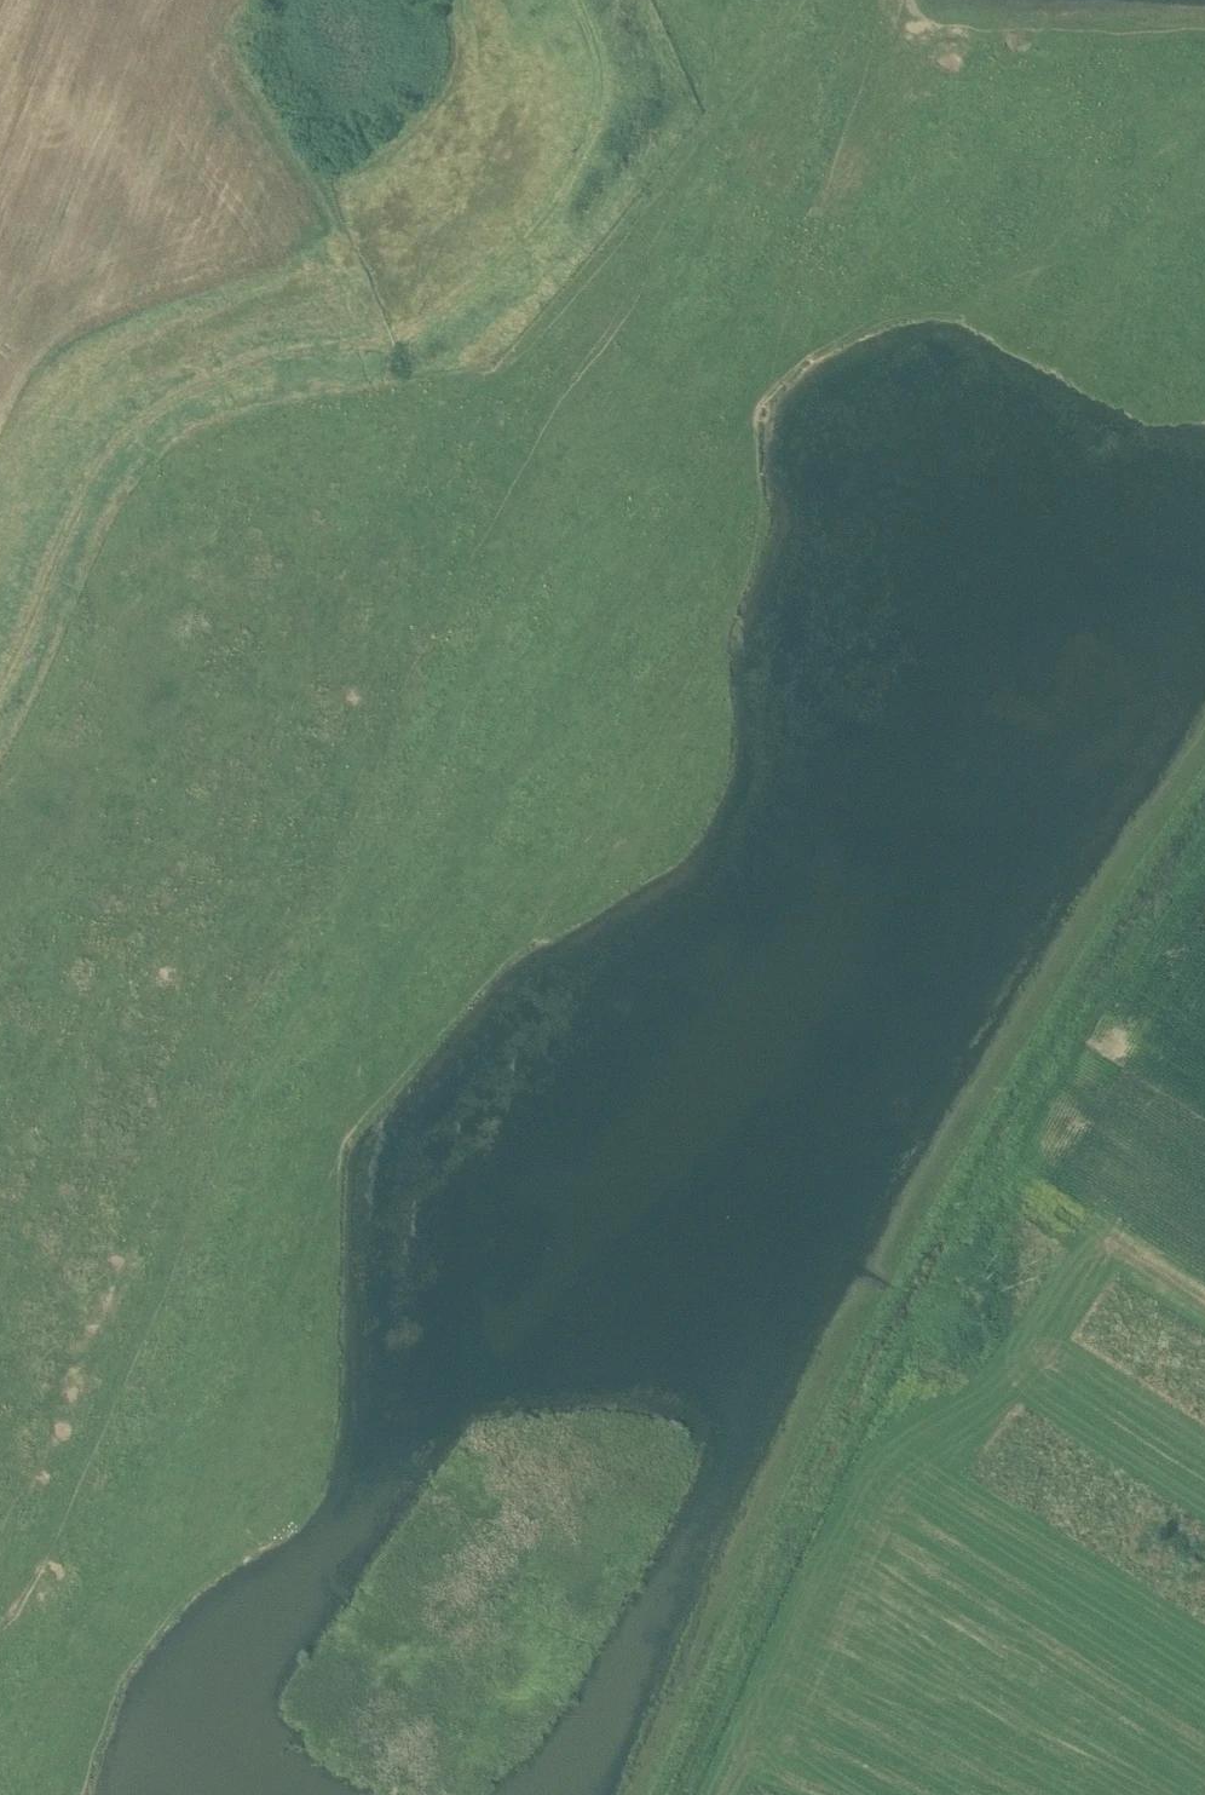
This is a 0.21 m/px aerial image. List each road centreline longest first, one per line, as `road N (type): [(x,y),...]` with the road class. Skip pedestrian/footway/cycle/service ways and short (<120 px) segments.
road 1 (track): [(0,1584),(309,747),(377,596),(712,120)]

